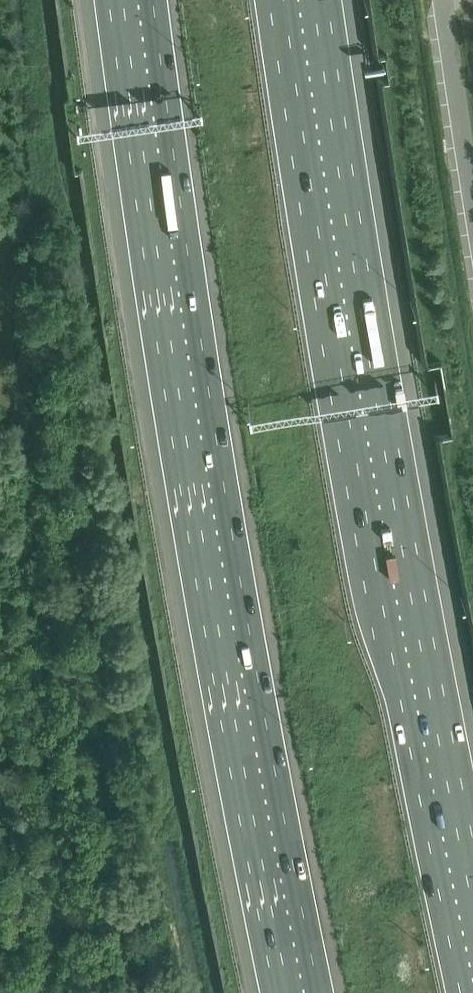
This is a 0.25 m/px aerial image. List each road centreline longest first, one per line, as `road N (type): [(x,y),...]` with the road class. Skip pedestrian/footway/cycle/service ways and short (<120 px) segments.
road 1 (motorway): [(460,992),(367,516),(285,0)]
road 2 (motorway): [(154,0),(203,354),(319,992)]
road 3 (unclassified): [(472,178),(445,0)]

